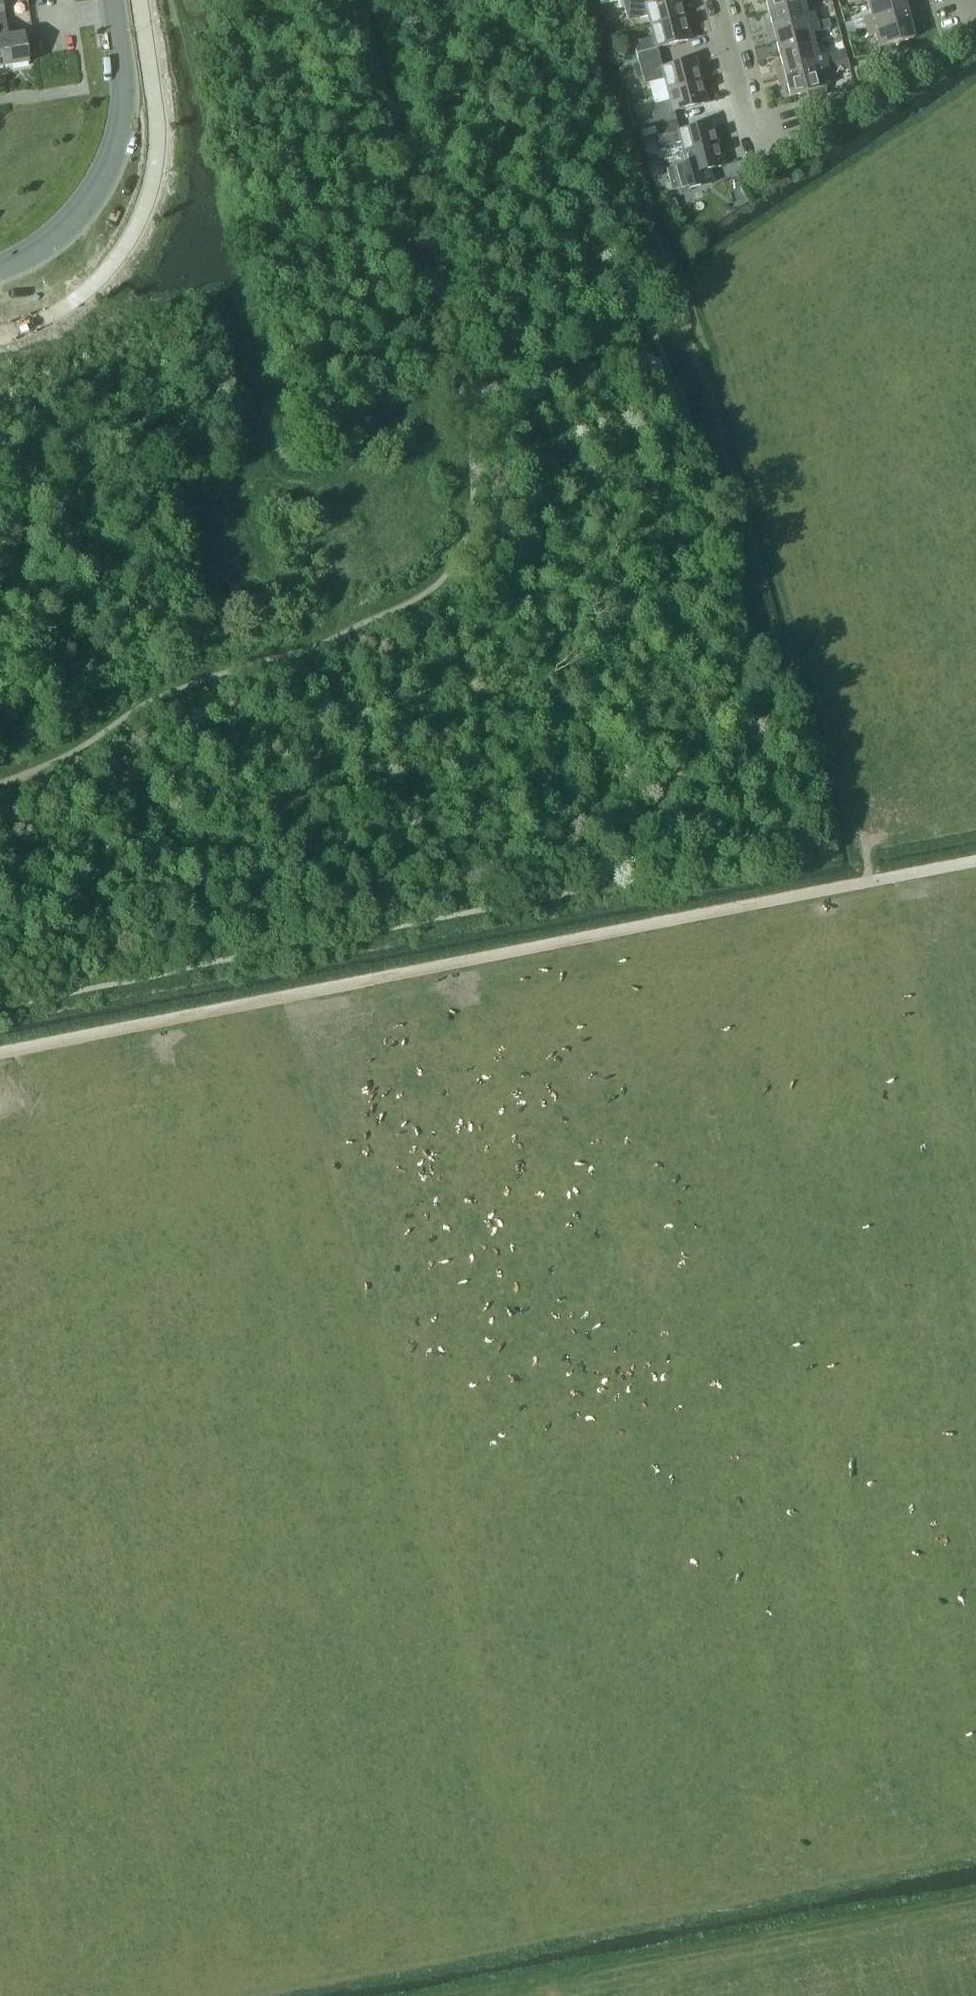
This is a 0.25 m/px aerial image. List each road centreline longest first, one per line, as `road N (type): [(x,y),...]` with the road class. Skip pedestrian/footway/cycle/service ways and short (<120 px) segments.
road 1 (track): [(975,862),(0,1051)]
road 2 (tertiary): [(0,265),(31,251),(81,209),(116,141),(122,70),(111,0)]
road 3 (residential): [(755,147),(717,0)]

